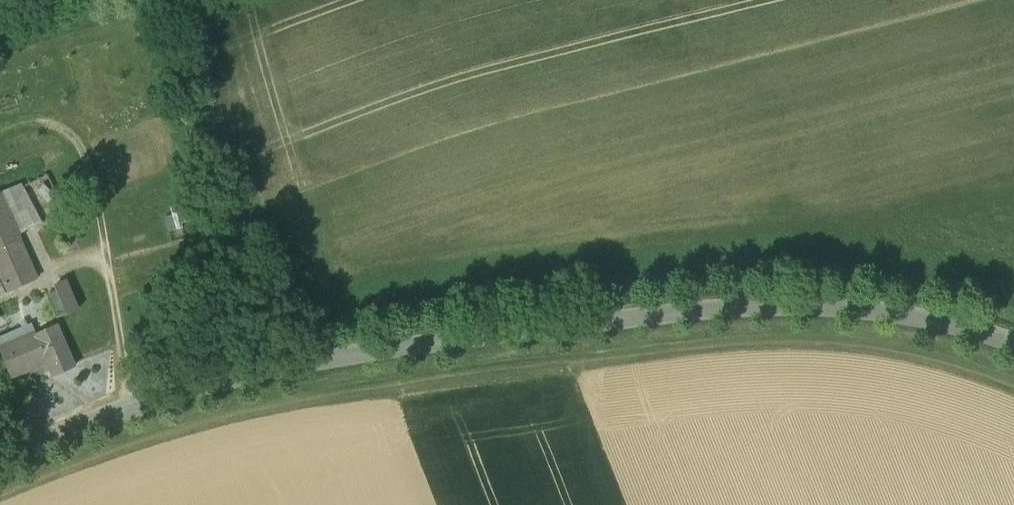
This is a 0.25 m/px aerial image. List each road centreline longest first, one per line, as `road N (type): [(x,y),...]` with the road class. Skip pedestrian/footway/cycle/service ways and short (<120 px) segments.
road 1 (track): [(1013,386),(857,342),(697,345),(271,407),(148,437),(0,497)]
road 2 (tertiary): [(0,460),(215,380),(330,355),(680,308),(904,309),(1013,342)]

